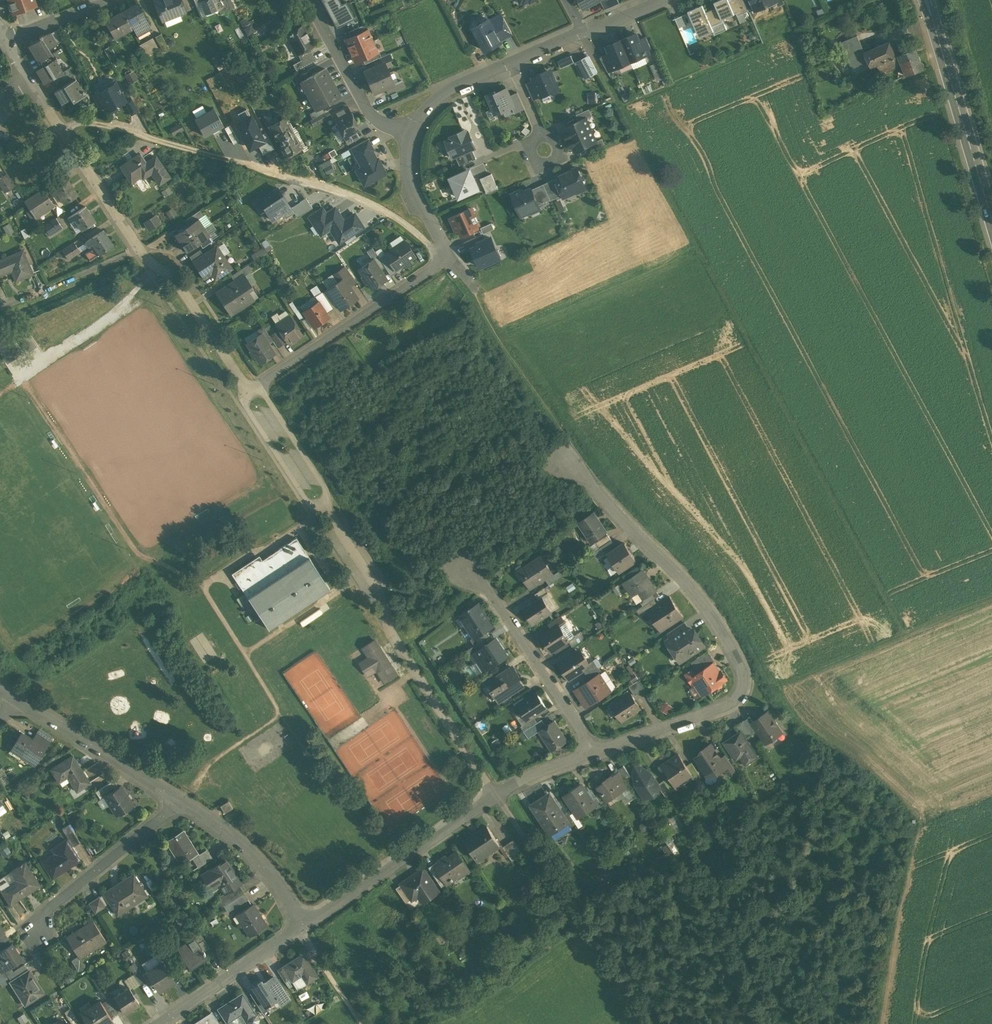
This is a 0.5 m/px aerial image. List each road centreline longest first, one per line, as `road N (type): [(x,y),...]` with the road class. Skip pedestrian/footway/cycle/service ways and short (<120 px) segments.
road 1 (track): [(991,601),(776,690),(721,588),(538,382),(466,277)]
road 2 (track): [(906,636),(603,72)]
road 3 (residential): [(499,796),(541,771),(713,711),(734,701),(744,679),(705,601),(559,447)]
road 4 (residential): [(63,131),(81,121),(254,169),(349,197),(412,231)]
road 5 (residential): [(499,796),(389,630),(387,604),(327,515)]
road 6 (residential): [(248,391),(169,276),(137,250),(63,131)]
road 7 (track): [(499,796),(649,1023)]
road 8 (residential): [(499,796),(302,928)]
road 9 (residential): [(248,391),(441,264)]
road 10 (secondary): [(991,218),(926,0)]
road 11 (residential): [(583,31),(446,91),(411,133)]
road 12 (residential): [(179,806),(53,906),(37,931)]
road 13 (residential): [(21,705),(179,806)]
road 14 (residential): [(179,806),(232,841),(302,928)]
road 15 (residential): [(411,133),(369,111),(307,0)]
road 16 (residential): [(302,928),(161,1023)]
road 17 (residential): [(327,515),(329,494),(264,395),(248,391)]
road 18 (residential): [(248,391),(245,407),(310,507),(327,515)]
road 19 (residential): [(411,133),(410,190),(451,257)]

